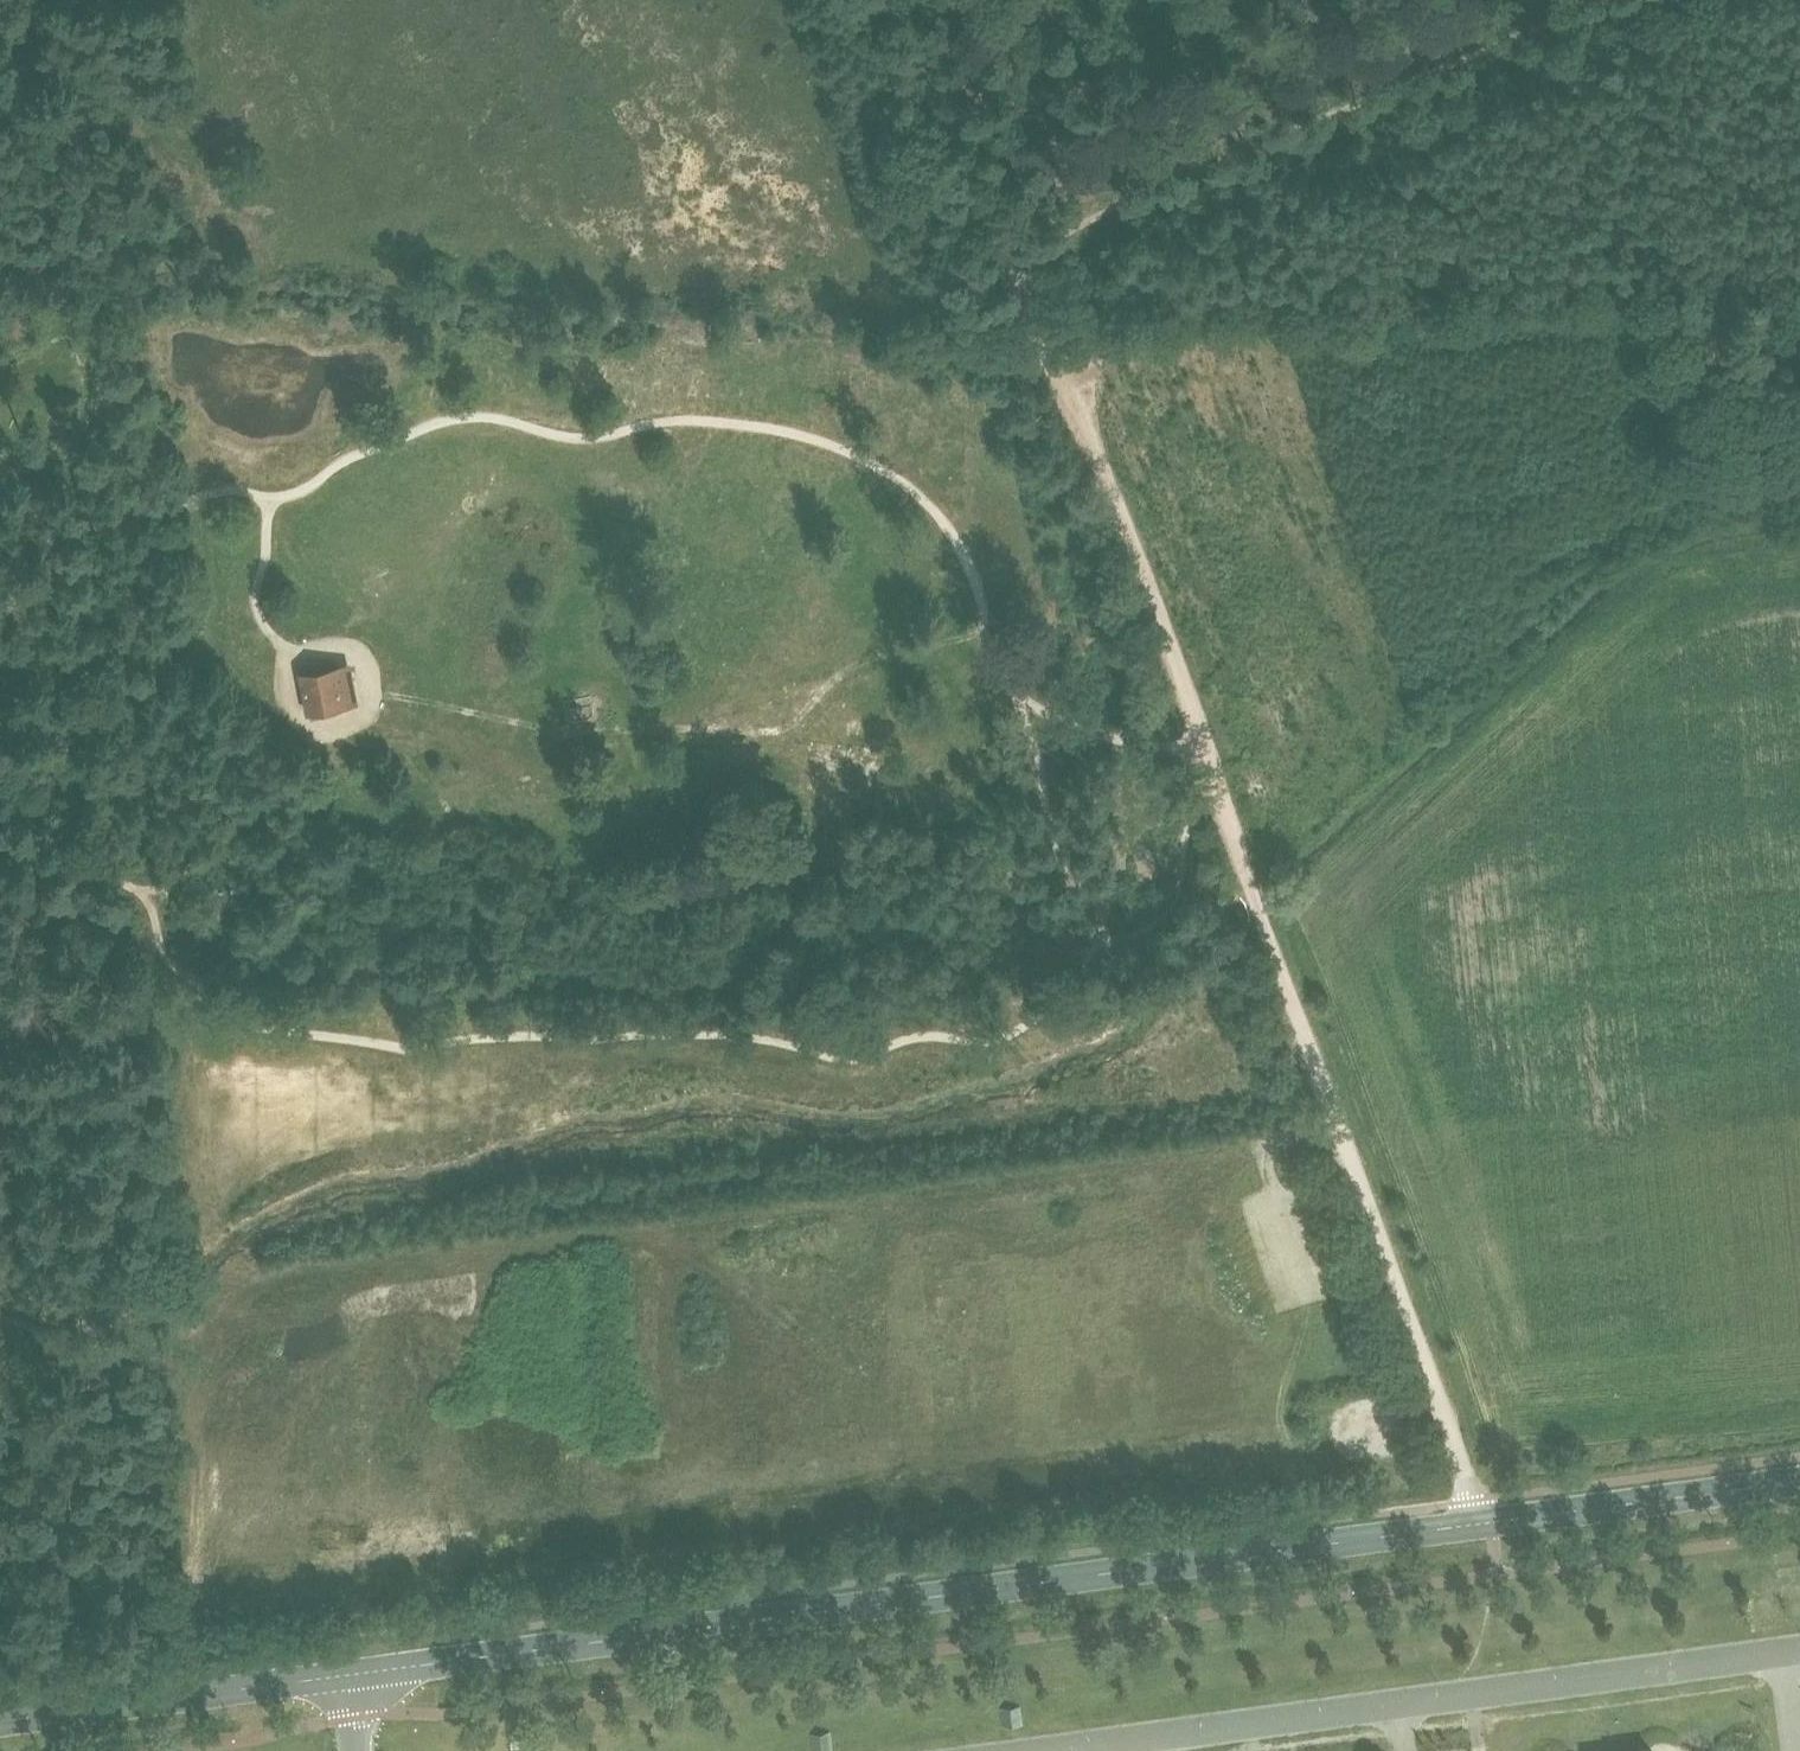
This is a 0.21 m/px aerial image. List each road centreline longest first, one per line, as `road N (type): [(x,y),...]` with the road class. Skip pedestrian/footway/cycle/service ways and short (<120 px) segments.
road 1 (tertiary): [(347,1677),(1799,1484)]
road 2 (track): [(1206,796),(1485,1527)]
road 3 (unclassified): [(1078,1750),(1799,1653)]
road 4 (track): [(1029,222),(1543,0)]
road 5 (track): [(980,242),(1180,725)]
road 6 (tertiary): [(0,1723),(347,1677)]
road 7 (track): [(879,0),(980,242)]

